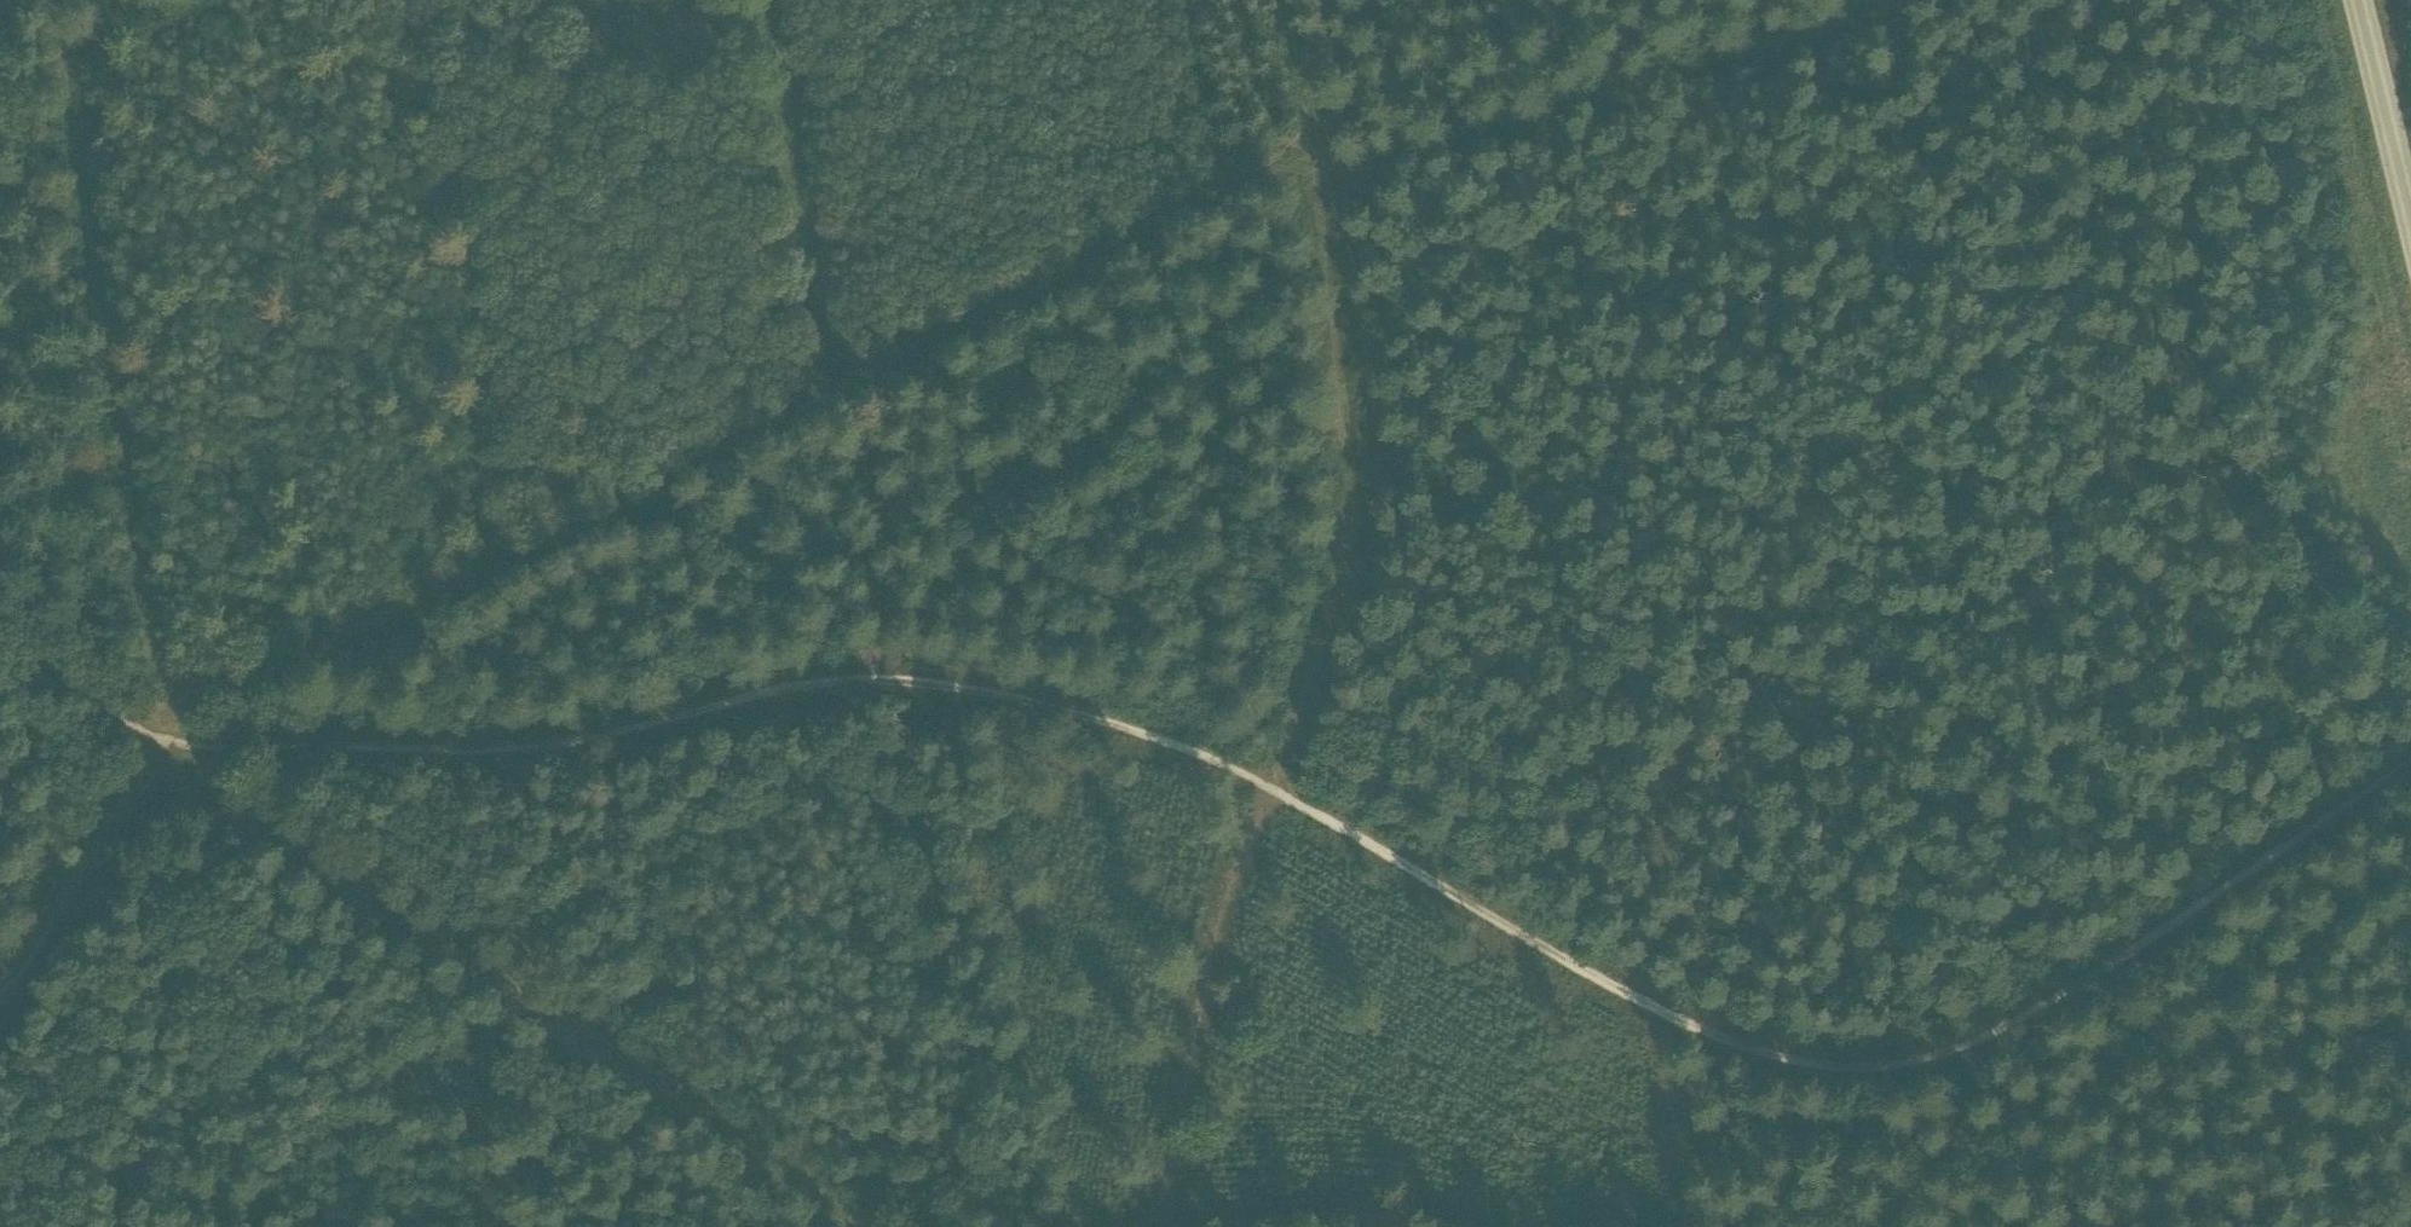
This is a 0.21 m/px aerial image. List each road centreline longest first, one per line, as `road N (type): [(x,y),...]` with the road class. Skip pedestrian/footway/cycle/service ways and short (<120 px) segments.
road 1 (track): [(2410,759),(1954,1046),(1886,1064),(1817,1064),(1719,1036),(1160,738),(930,686),(852,683),(538,748),(167,750),(0,634)]
road 2 (track): [(840,1226),(167,750)]
road 3 (track): [(54,43),(170,703),(167,750)]
road 4 (track): [(1304,156),(1926,0)]
road 5 (track): [(833,393),(1304,156)]
road 6 (track): [(757,0),(833,393)]
road 7 (track): [(0,1005),(167,750)]
road 8 (tertiary): [(2410,211),(2360,0)]

